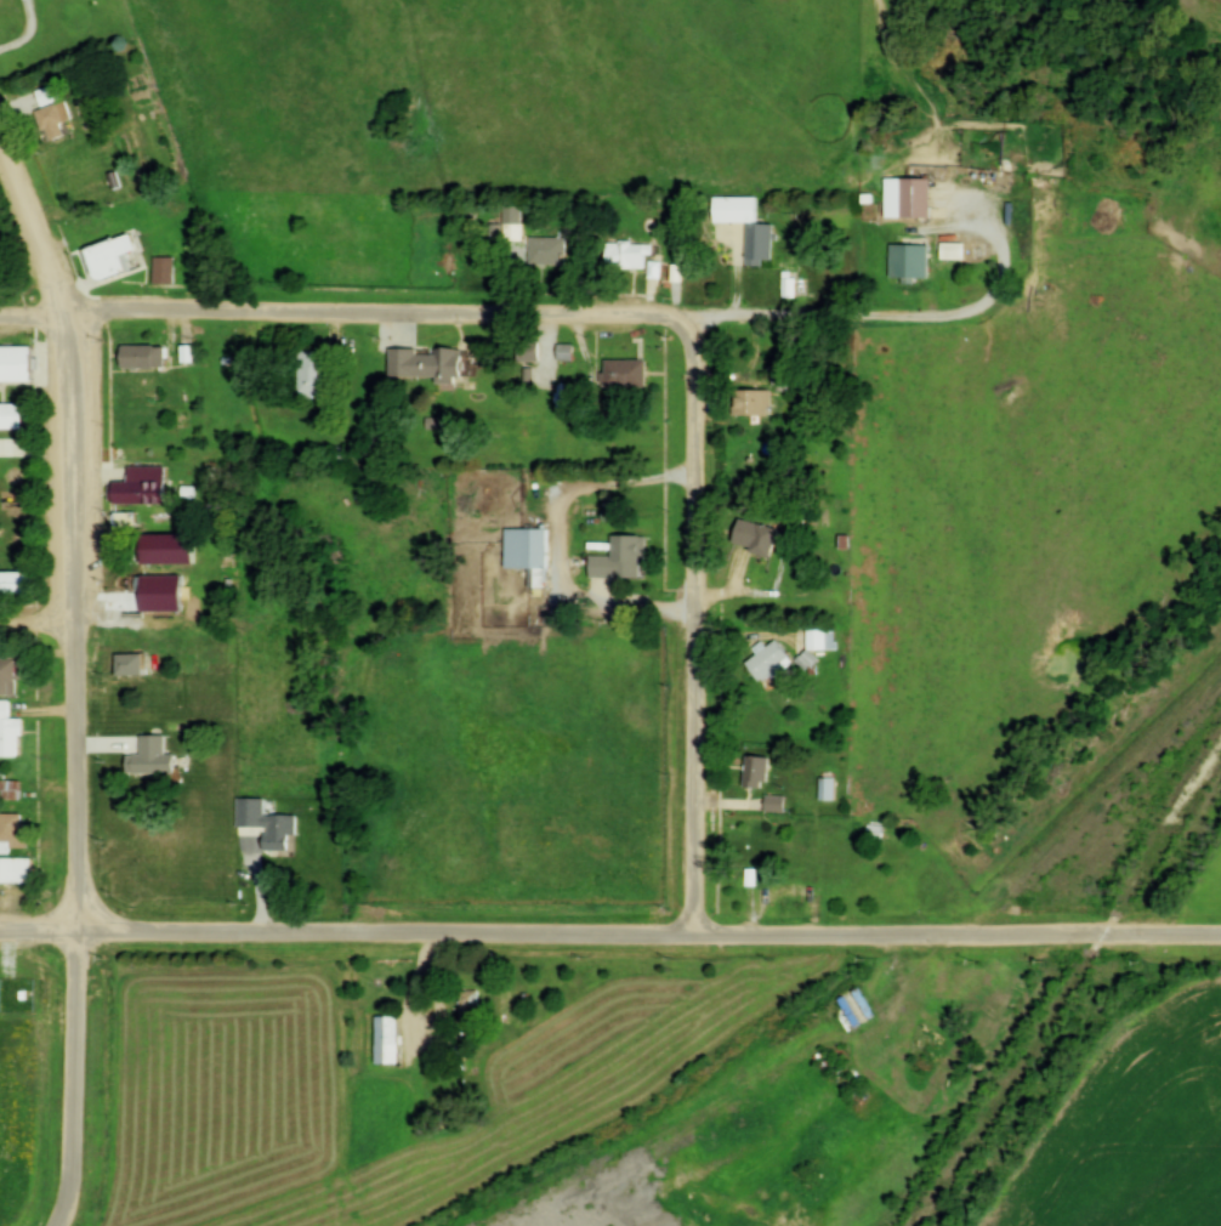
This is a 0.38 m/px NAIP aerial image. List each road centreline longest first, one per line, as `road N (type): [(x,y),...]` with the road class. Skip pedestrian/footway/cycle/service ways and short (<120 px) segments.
road 1 (residential): [(0,934),(1220,935)]
road 2 (residential): [(0,316),(131,310),(936,319)]
road 3 (residential): [(85,933),(73,316),(0,120)]
road 4 (residential): [(700,936),(703,365),(685,322)]
road 5 (residential): [(85,933),(69,1179),(52,1225)]

